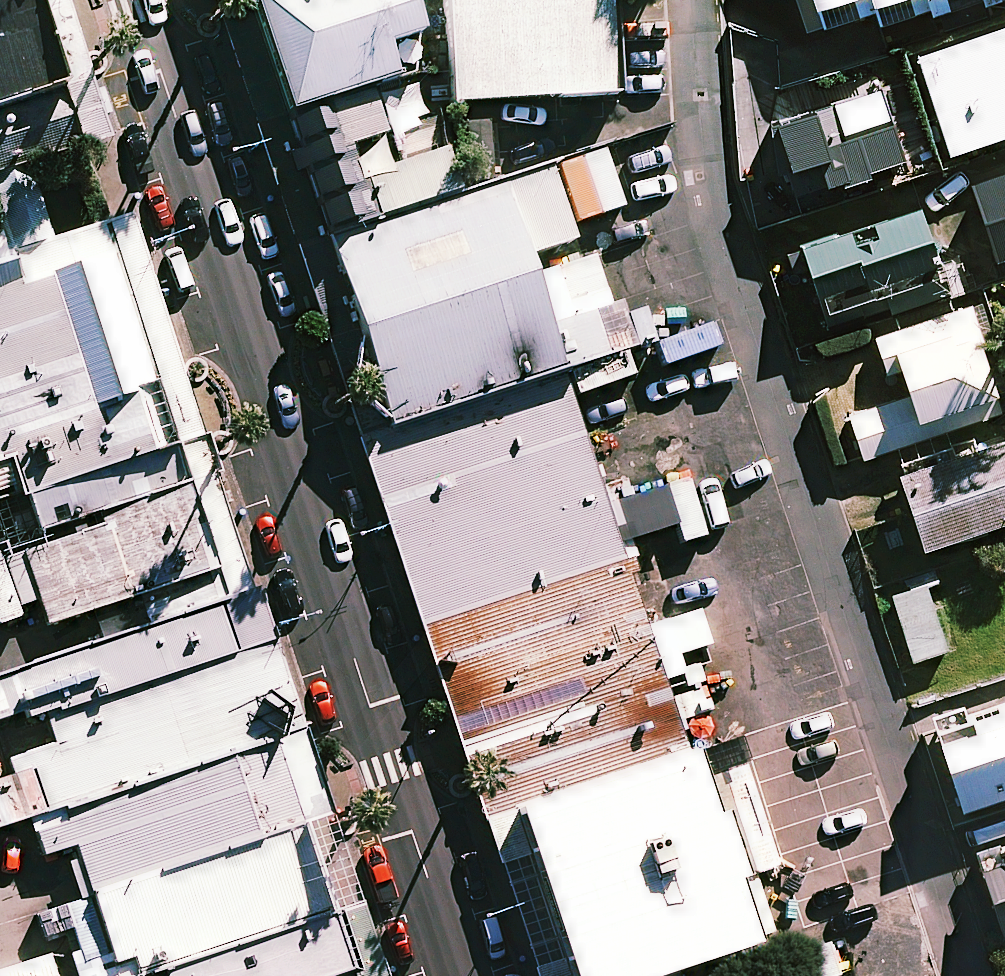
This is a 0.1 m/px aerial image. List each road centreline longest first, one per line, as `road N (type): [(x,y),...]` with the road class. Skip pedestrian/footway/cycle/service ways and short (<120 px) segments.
road 1 (secondary): [(142,0),(458,975)]

